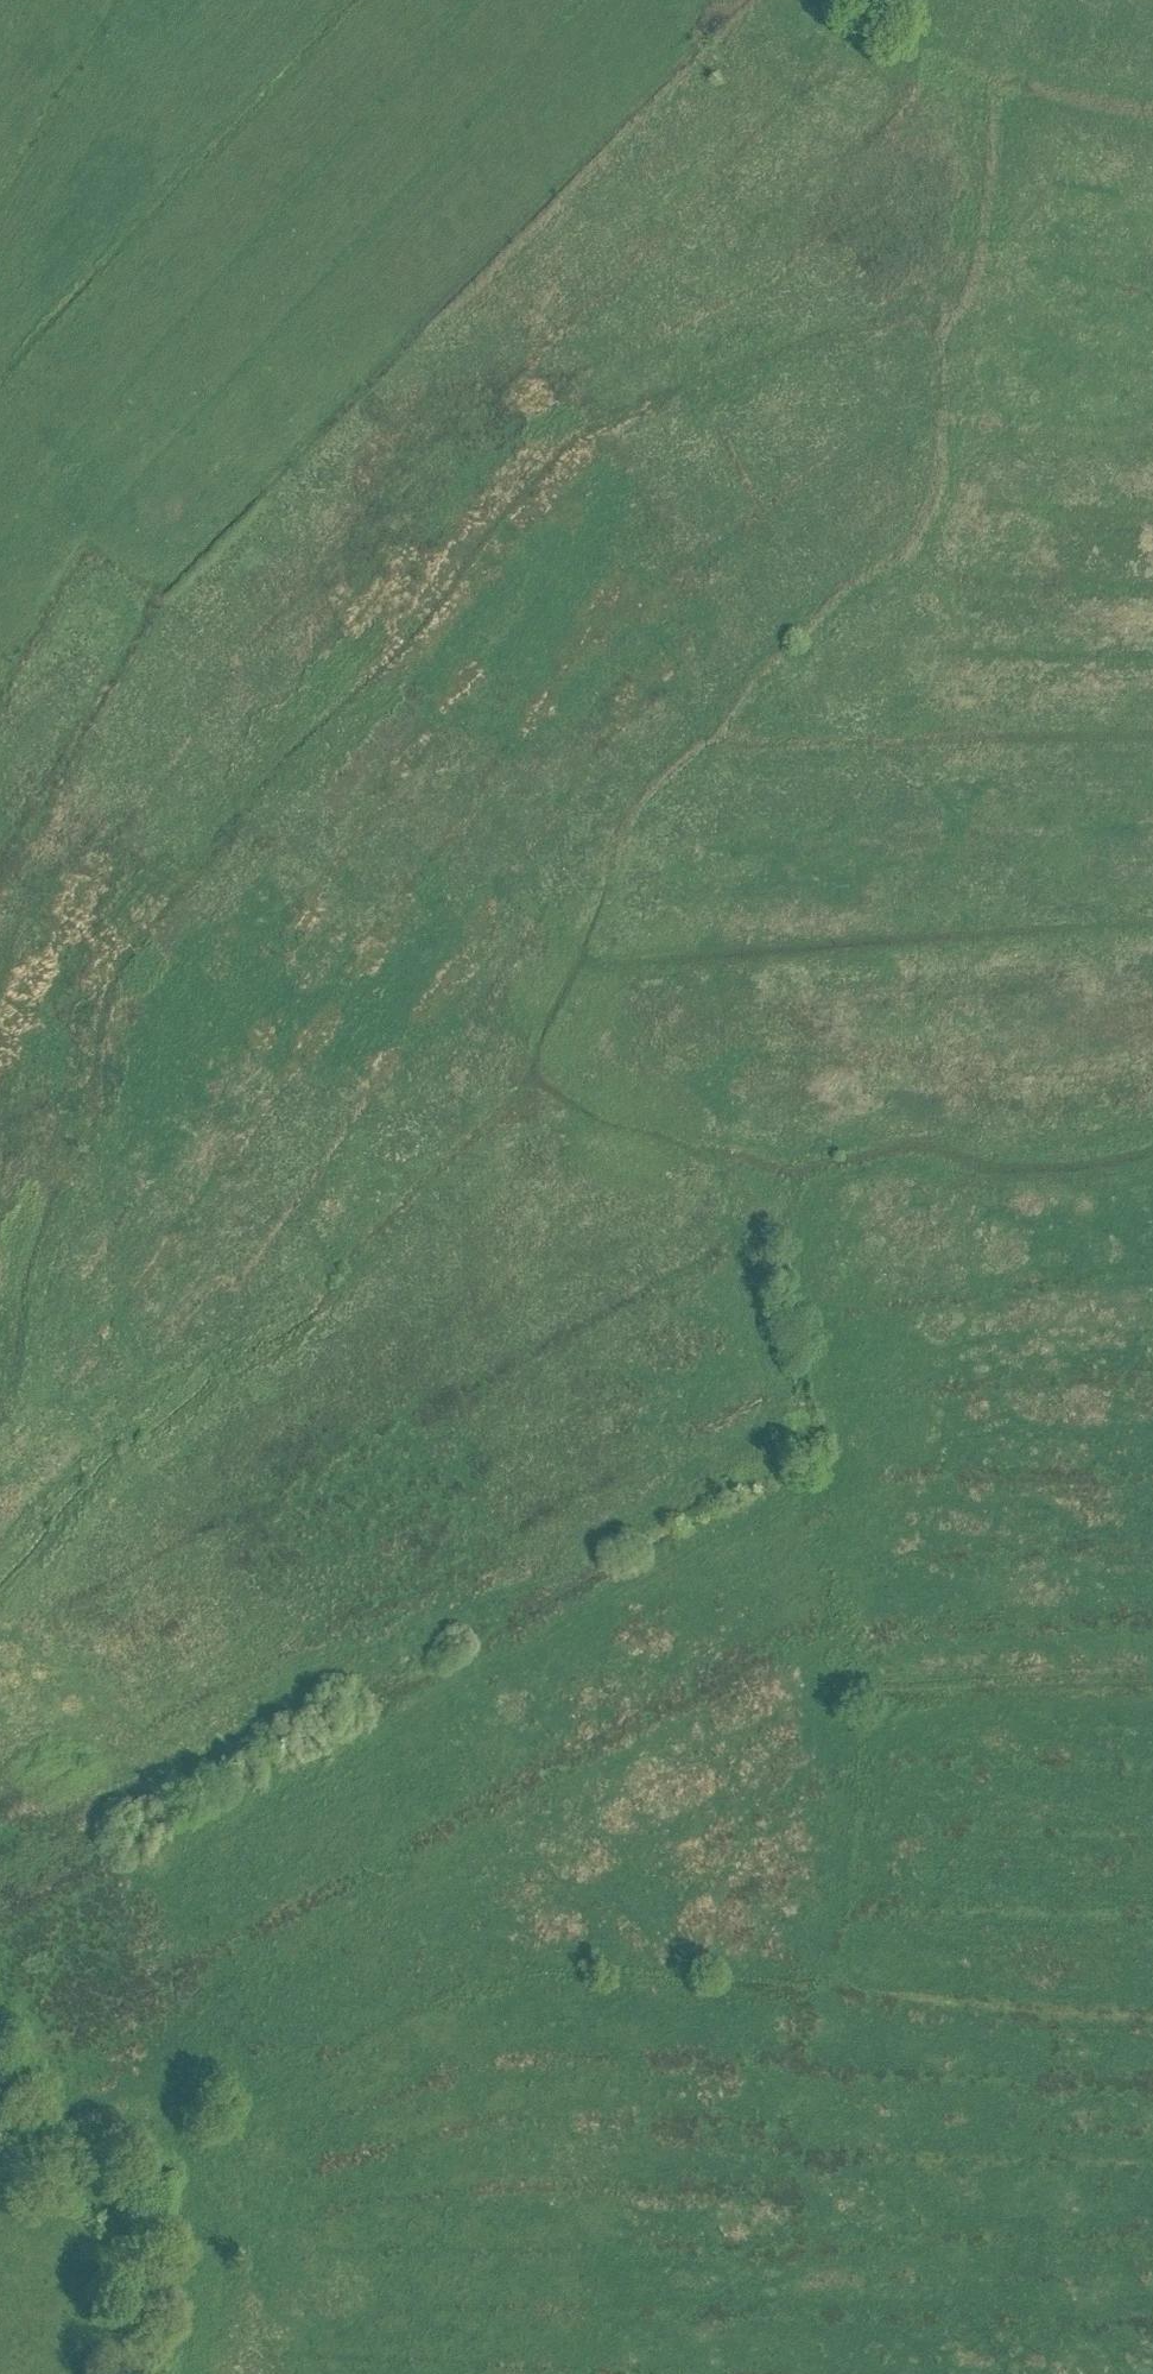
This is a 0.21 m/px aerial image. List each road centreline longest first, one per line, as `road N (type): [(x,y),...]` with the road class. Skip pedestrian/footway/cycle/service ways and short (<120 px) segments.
road 1 (track): [(0,2099),(124,2230),(138,2301),(128,2373)]

